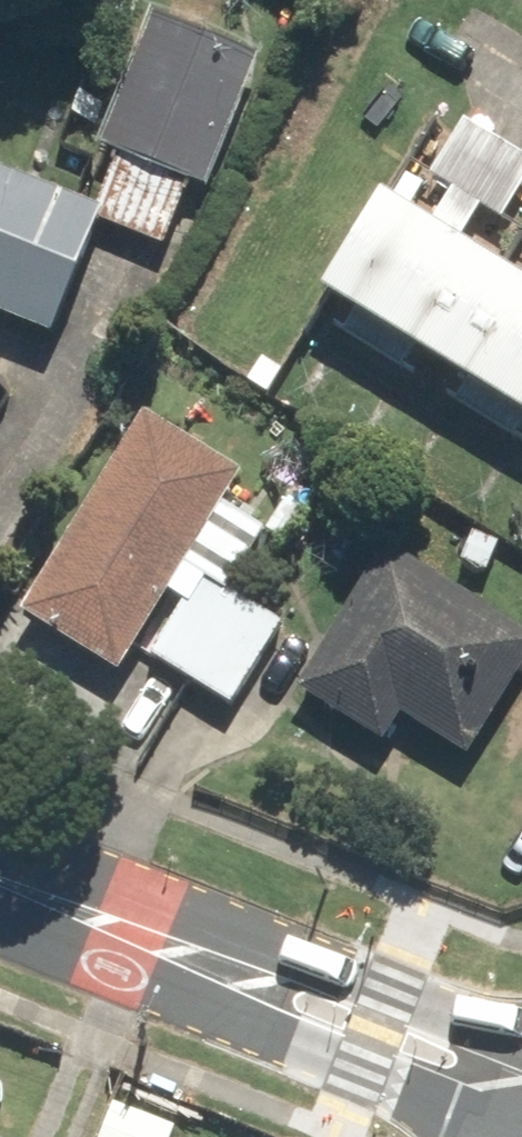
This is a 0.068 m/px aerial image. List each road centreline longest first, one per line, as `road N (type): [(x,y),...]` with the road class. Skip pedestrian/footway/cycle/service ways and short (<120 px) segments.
road 1 (tertiary): [(521,1134),(282,1040),(221,968)]
road 2 (tertiary): [(221,968),(318,961),(521,1042)]
road 3 (tertiary): [(0,880),(221,968)]

